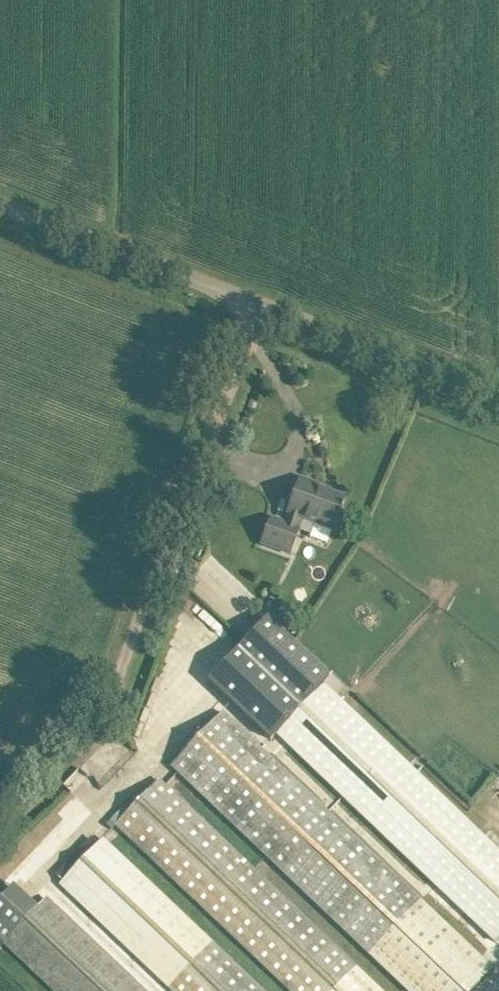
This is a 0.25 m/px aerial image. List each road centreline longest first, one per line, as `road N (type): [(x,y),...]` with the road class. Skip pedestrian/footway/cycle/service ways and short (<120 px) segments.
road 1 (unclassified): [(498,394),(0,204)]
road 2 (track): [(268,304),(122,687),(85,762)]

